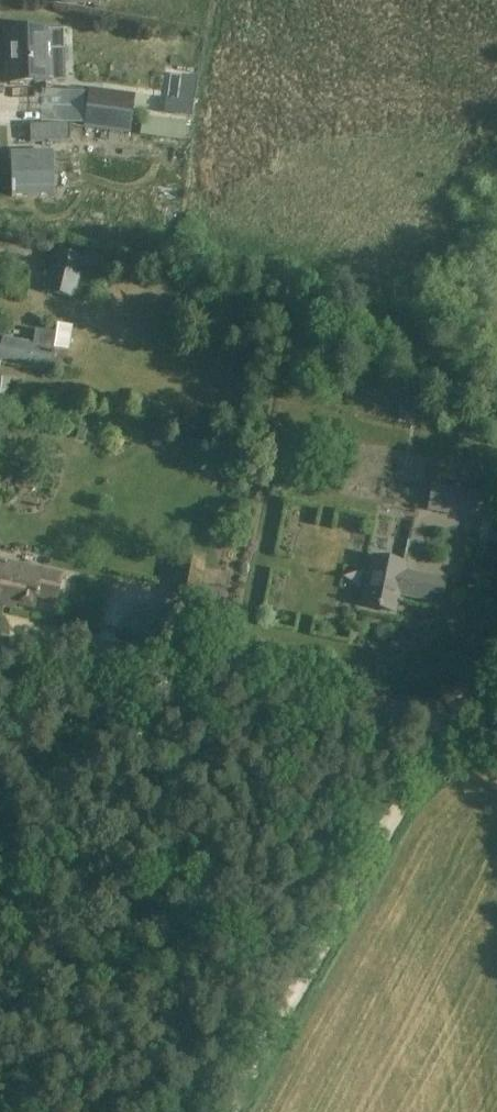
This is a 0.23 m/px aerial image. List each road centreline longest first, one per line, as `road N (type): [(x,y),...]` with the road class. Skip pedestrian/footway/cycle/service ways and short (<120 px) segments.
road 1 (unclassified): [(0,628),(459,719)]
road 2 (unclassified): [(236,1111),(459,719)]

